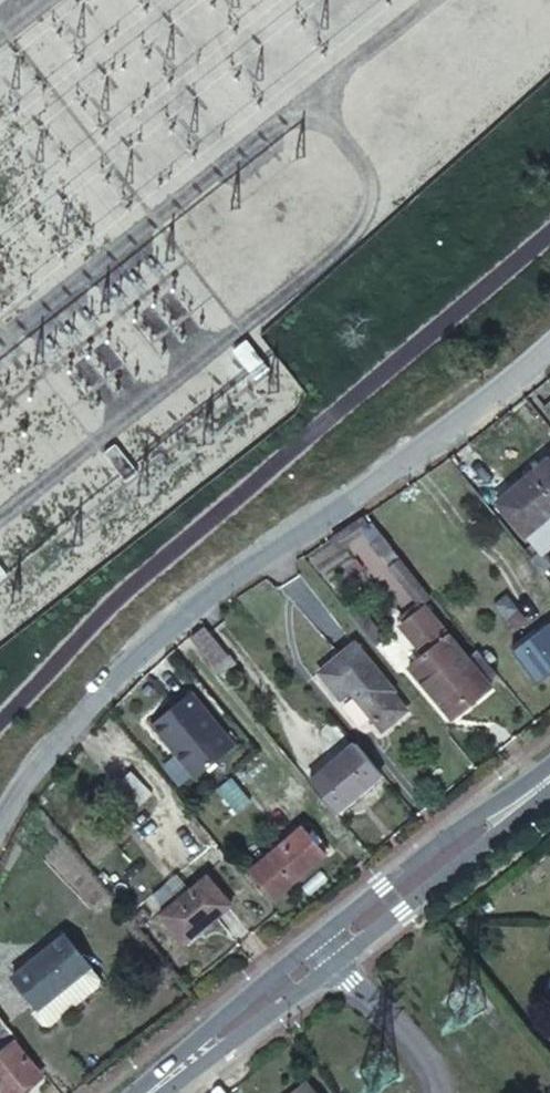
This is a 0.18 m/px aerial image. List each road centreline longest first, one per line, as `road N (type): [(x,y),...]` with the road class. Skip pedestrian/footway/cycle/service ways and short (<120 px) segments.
road 1 (residential): [(0,822),(57,738),(182,615),(345,506),(549,345)]
road 2 (secondary): [(329,942),(549,767)]
road 3 (secondary): [(140,1092),(329,942)]
road 4 (residential): [(329,942),(417,1038),(445,1092)]

